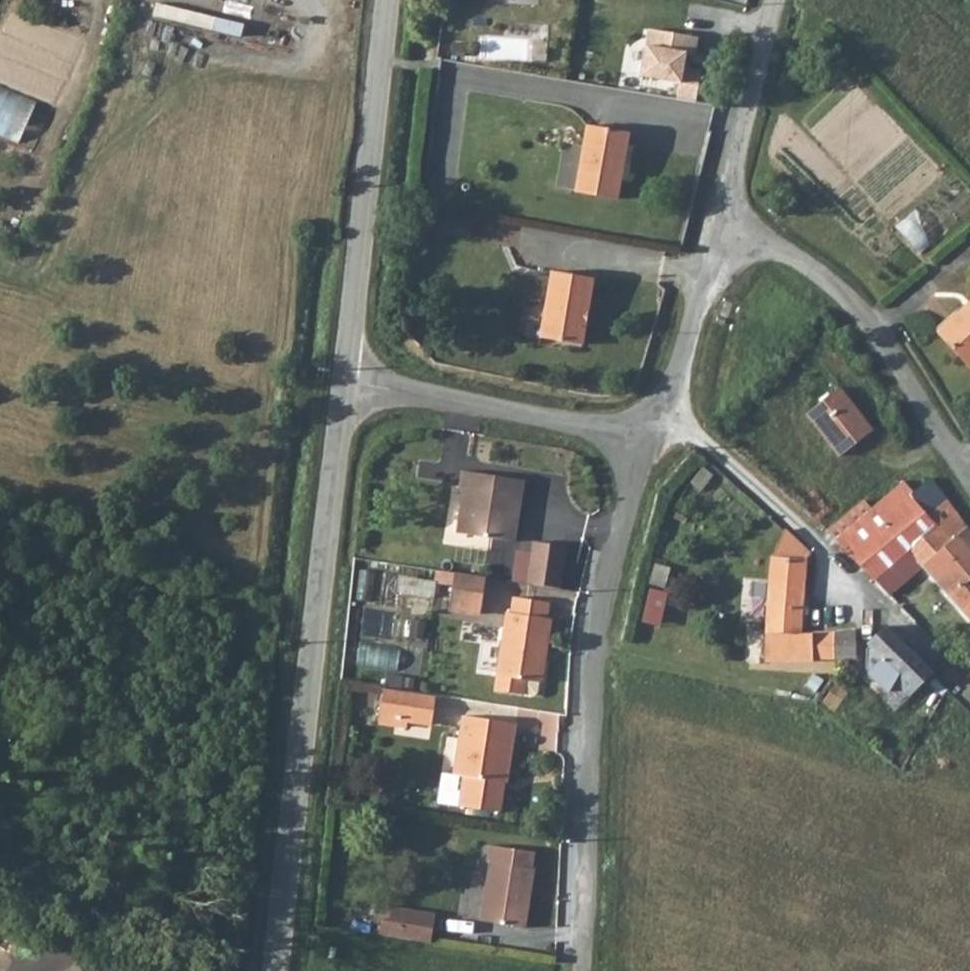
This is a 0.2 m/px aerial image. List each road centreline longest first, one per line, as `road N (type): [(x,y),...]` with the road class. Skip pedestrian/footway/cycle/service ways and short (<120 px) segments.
road 1 (unclassified): [(275,970),(343,383)]
road 2 (unclassified): [(343,383),(634,438),(653,432),(716,234)]
road 3 (unclassified): [(343,383),(384,0)]
road 4 (unclassified): [(969,487),(858,312),(828,280),(795,259),(716,234)]
road 5 (unclassified): [(716,234),(775,0)]

